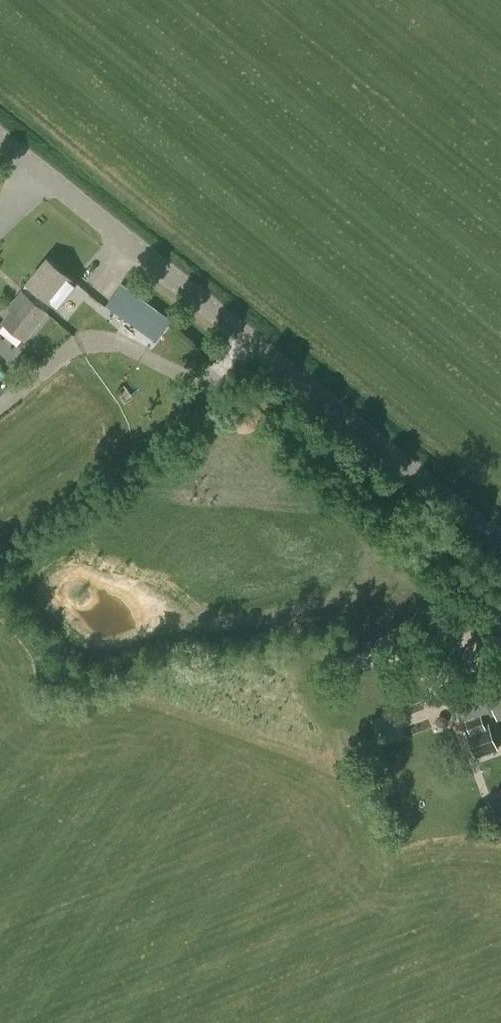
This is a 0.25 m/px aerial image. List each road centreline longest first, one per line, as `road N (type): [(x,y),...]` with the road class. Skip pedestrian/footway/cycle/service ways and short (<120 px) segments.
road 1 (tertiary): [(500,542),(0,139)]

